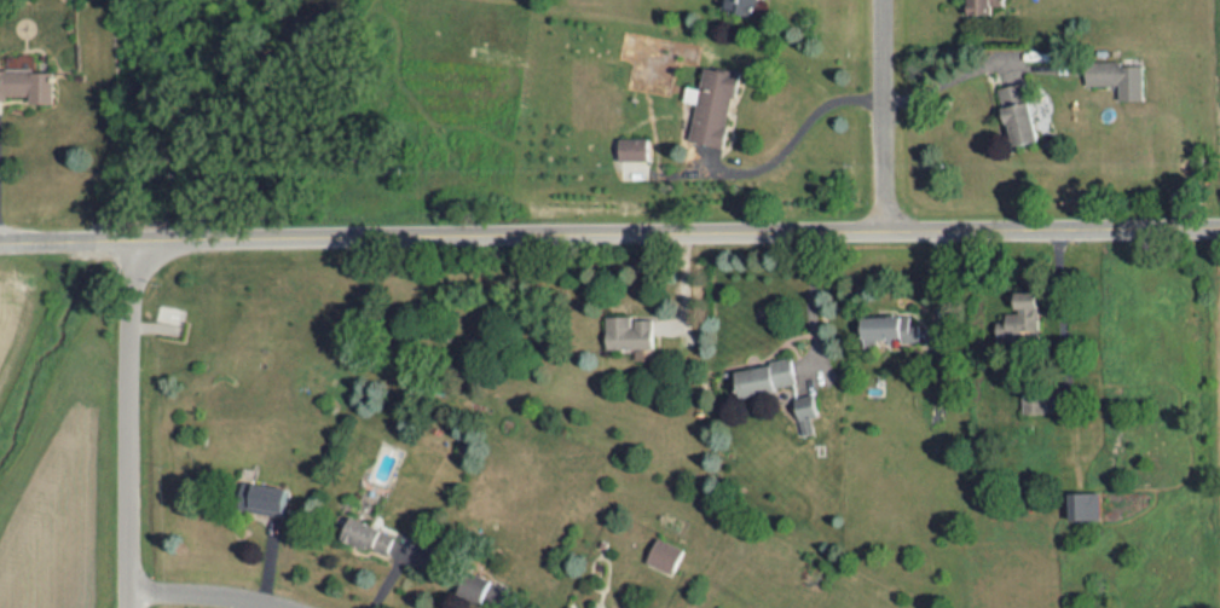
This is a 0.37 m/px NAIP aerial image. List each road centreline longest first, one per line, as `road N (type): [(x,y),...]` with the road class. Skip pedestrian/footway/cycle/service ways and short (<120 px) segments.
road 1 (residential): [(1219,227),(132,241)]
road 2 (residential): [(132,241),(125,607)]
road 3 (residential): [(884,230),(881,0)]
road 4 (residential): [(126,595),(198,592),(287,607)]
road 5 (residential): [(132,241),(0,241)]

